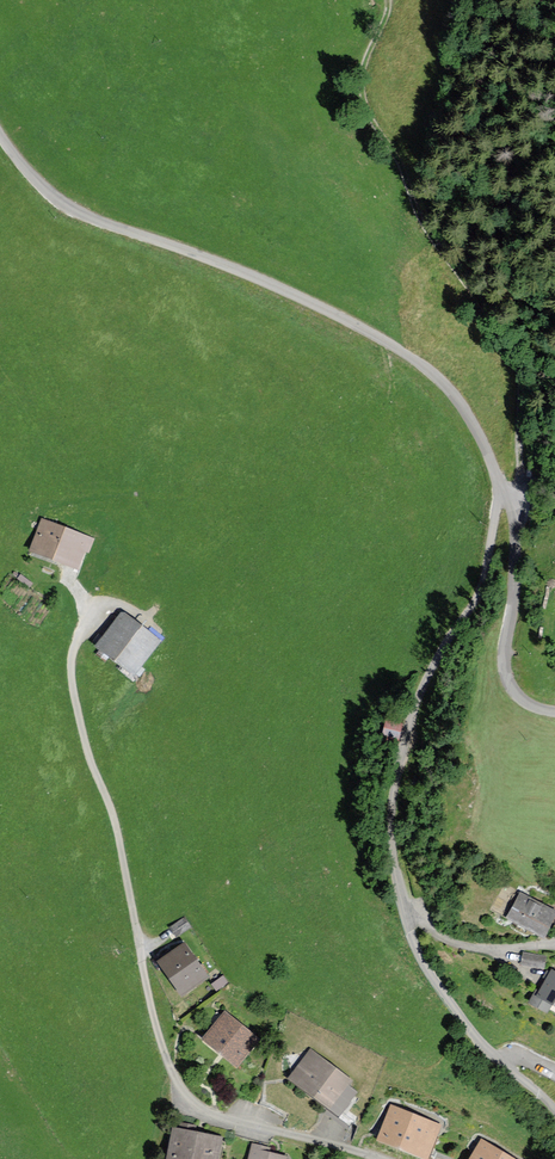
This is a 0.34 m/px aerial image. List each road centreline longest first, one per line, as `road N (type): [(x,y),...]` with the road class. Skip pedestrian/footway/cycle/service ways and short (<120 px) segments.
road 1 (unclassified): [(381,1158),(216,1117),(176,1076),(152,1012),(114,814),(90,757),(71,667),(104,602)]
road 2 (unclassified): [(500,481),(481,589),(417,700),(391,827),(403,907),(425,962),(482,1044),(554,1110)]
road 3 (residential): [(0,135),(40,187),(73,210),(291,294),(396,348),(457,399),(500,481)]
road 4 (track): [(388,0),(360,85),(433,229),(507,311),(524,391),(513,511)]
road 5 (residential): [(500,481),(517,540),(508,677),(527,702),(554,711)]

